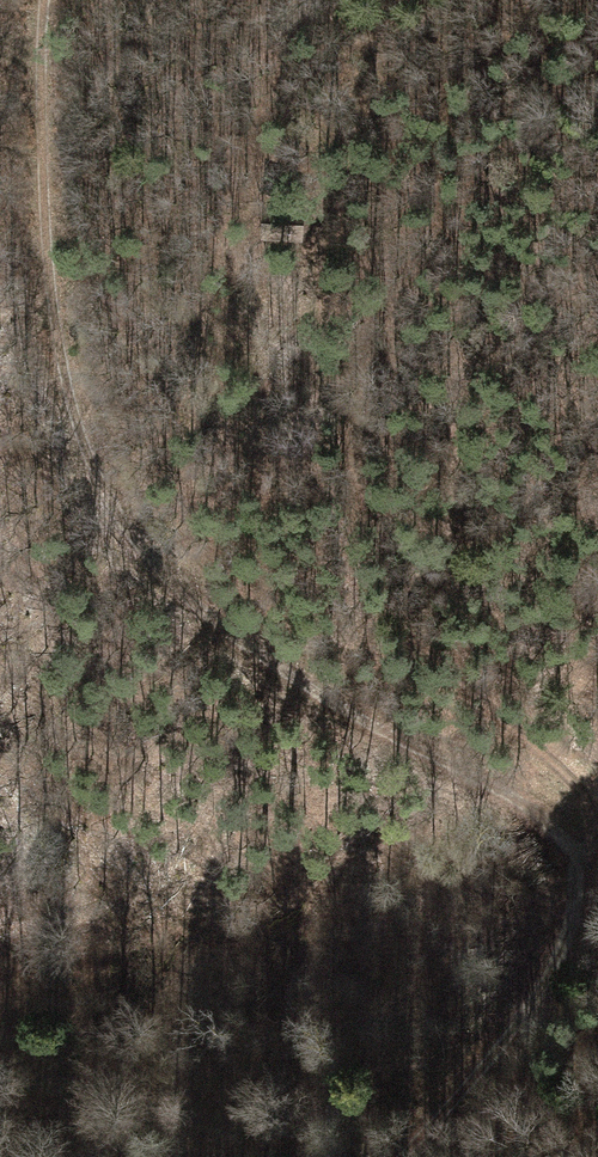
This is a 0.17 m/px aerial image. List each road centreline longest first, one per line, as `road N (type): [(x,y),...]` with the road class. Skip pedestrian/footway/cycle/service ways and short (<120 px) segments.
road 1 (track): [(42,0),(46,235),(68,375),(107,483),(167,575),(299,688),(523,805),(577,877),(555,964),(387,1156)]
road 2 (track): [(395,0),(313,242),(336,420),(413,600),(595,810),(577,877)]

